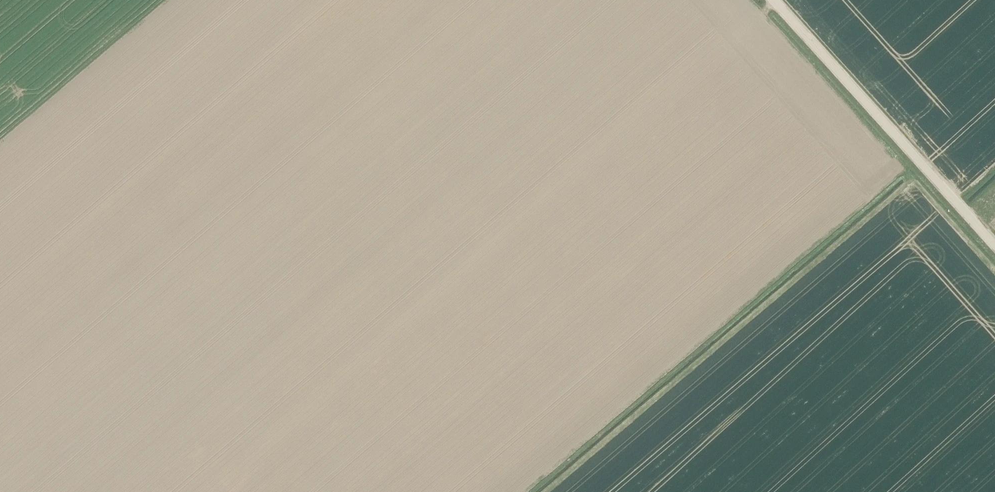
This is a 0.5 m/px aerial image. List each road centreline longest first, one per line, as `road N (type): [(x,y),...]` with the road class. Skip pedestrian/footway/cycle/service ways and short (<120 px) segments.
road 1 (tertiary): [(994,246),(773,0)]

